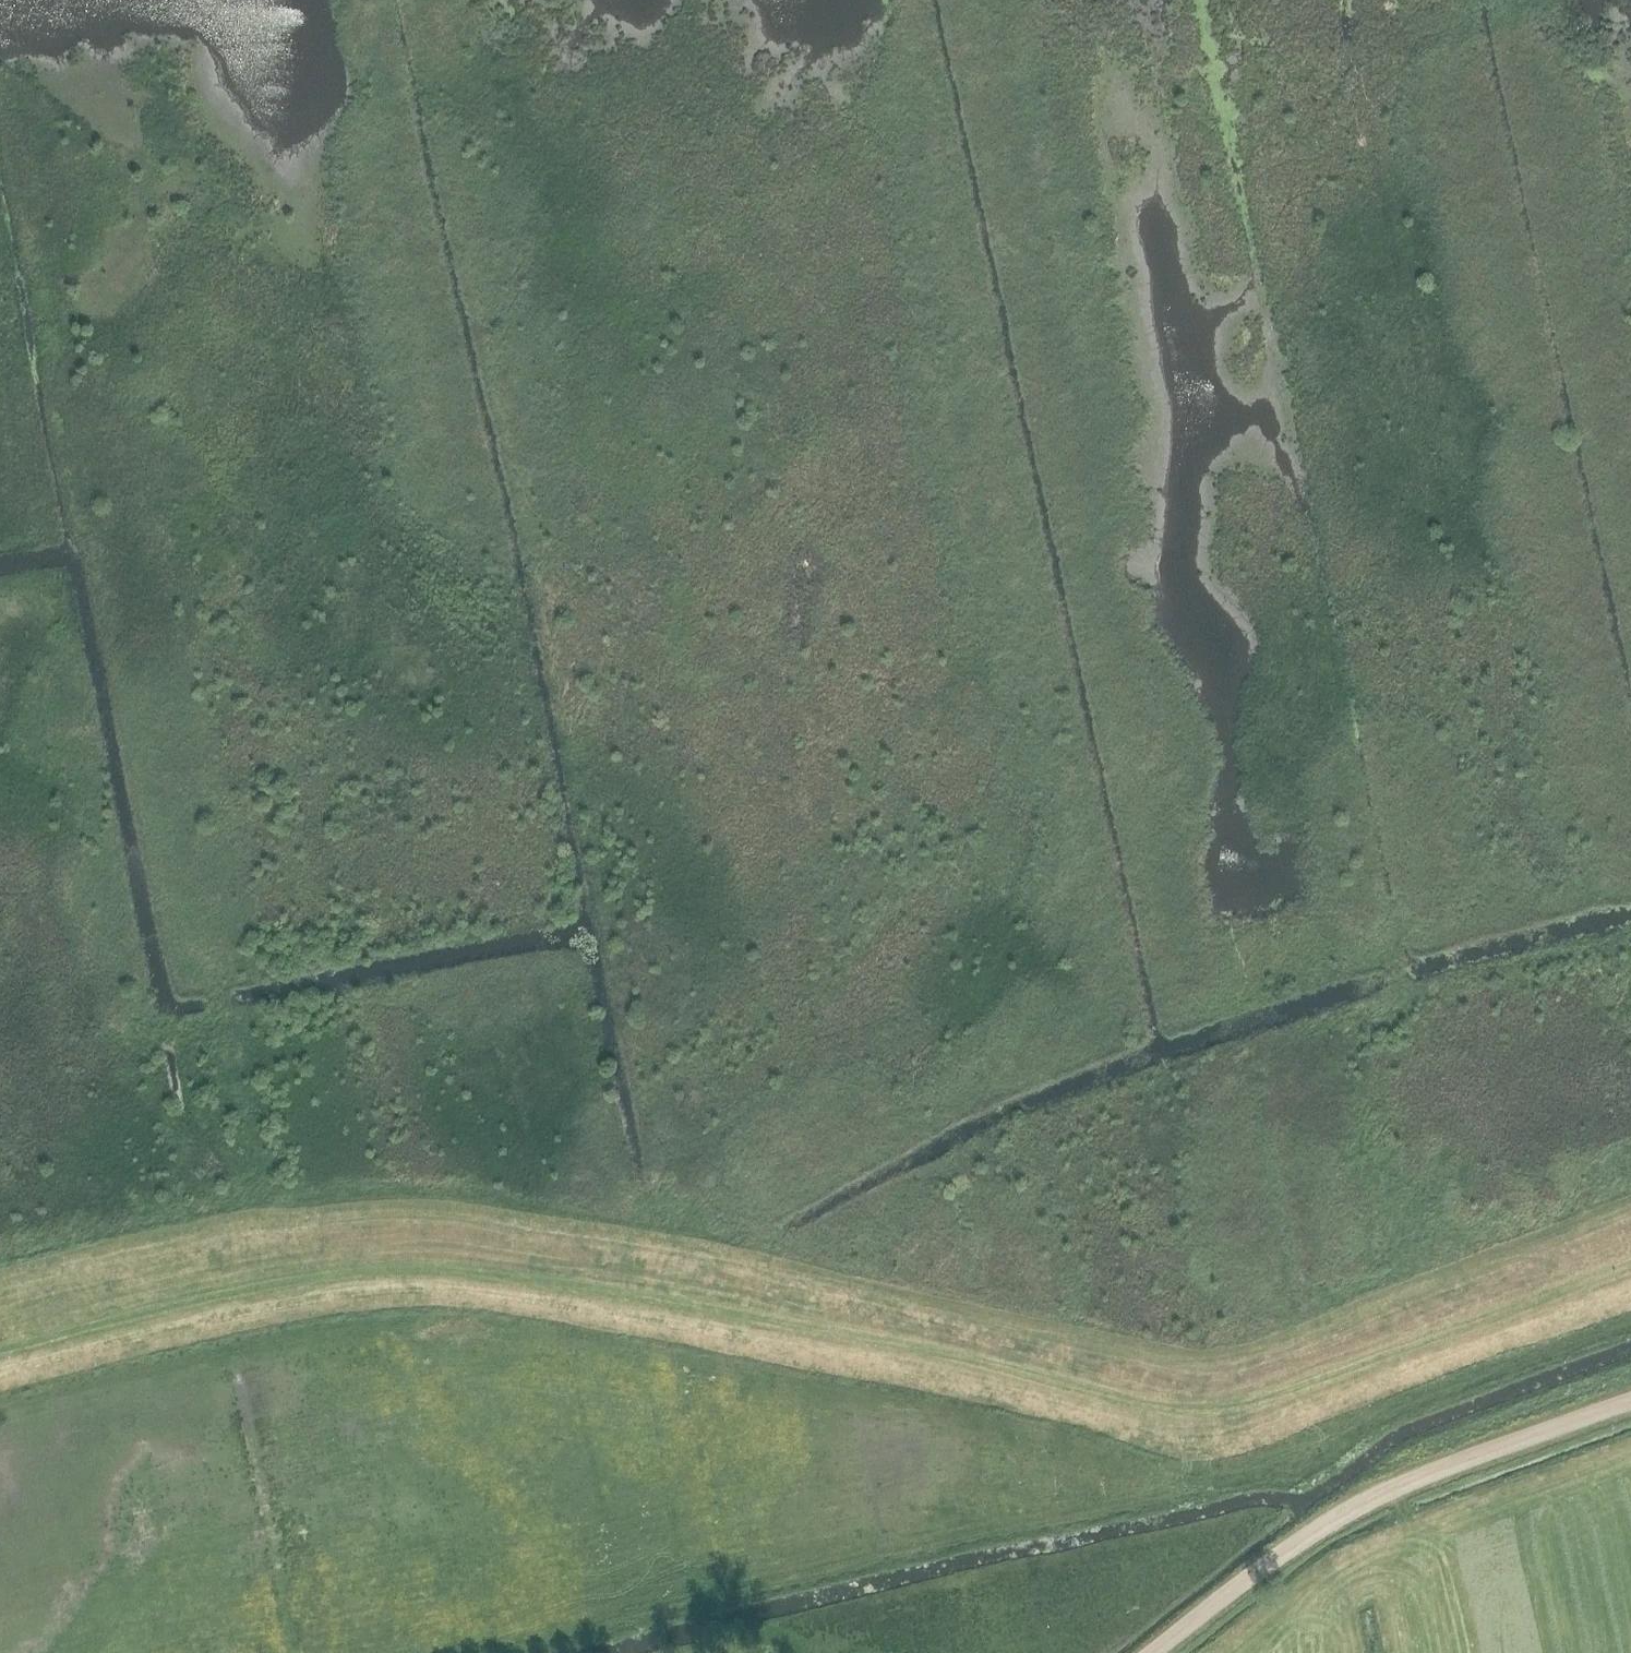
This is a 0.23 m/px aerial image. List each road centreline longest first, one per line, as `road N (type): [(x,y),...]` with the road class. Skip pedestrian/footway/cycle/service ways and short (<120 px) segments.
road 1 (unclassified): [(1156,1652),(1358,1499),(1630,1402)]

